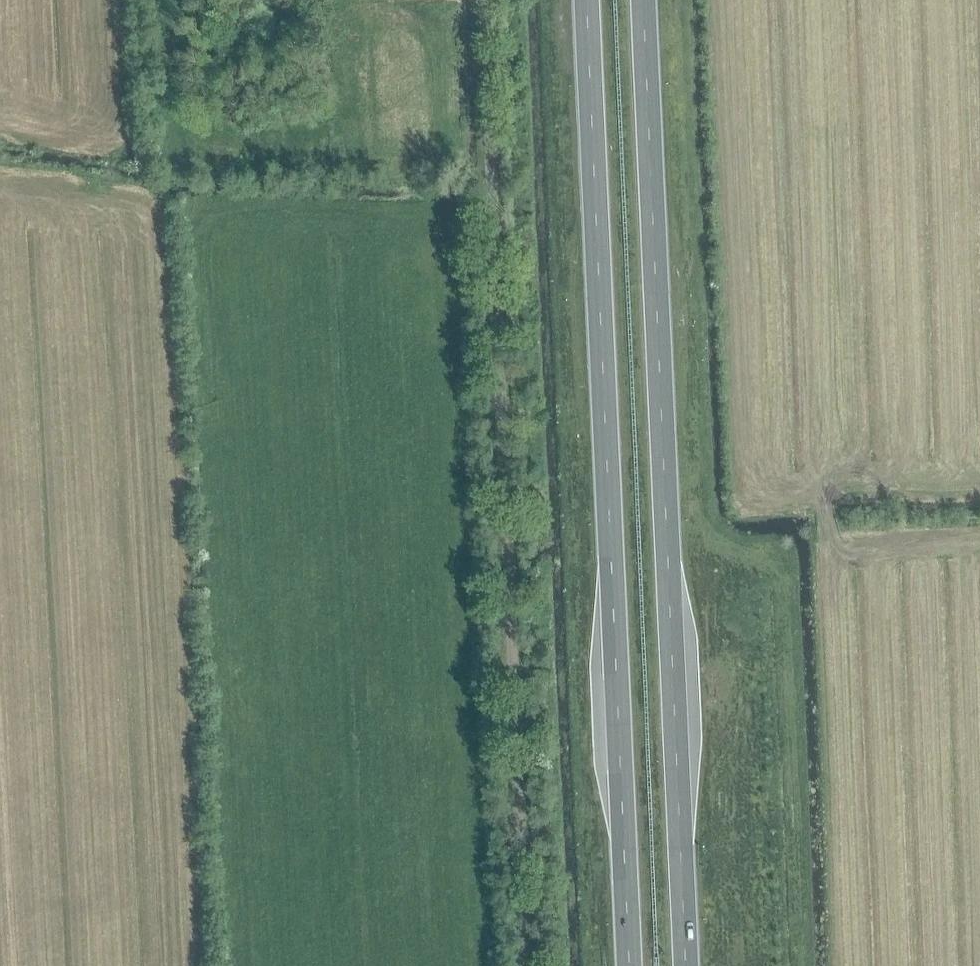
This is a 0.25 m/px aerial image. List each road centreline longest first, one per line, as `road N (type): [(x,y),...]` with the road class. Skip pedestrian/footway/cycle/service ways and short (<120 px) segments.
road 1 (trunk): [(586,0),(629,965)]
road 2 (trunk): [(686,965),(643,0)]
road 3 (unclassified): [(527,965),(486,0)]
road 4 (track): [(979,488),(926,493),(896,477),(836,488),(823,498),(829,548)]

